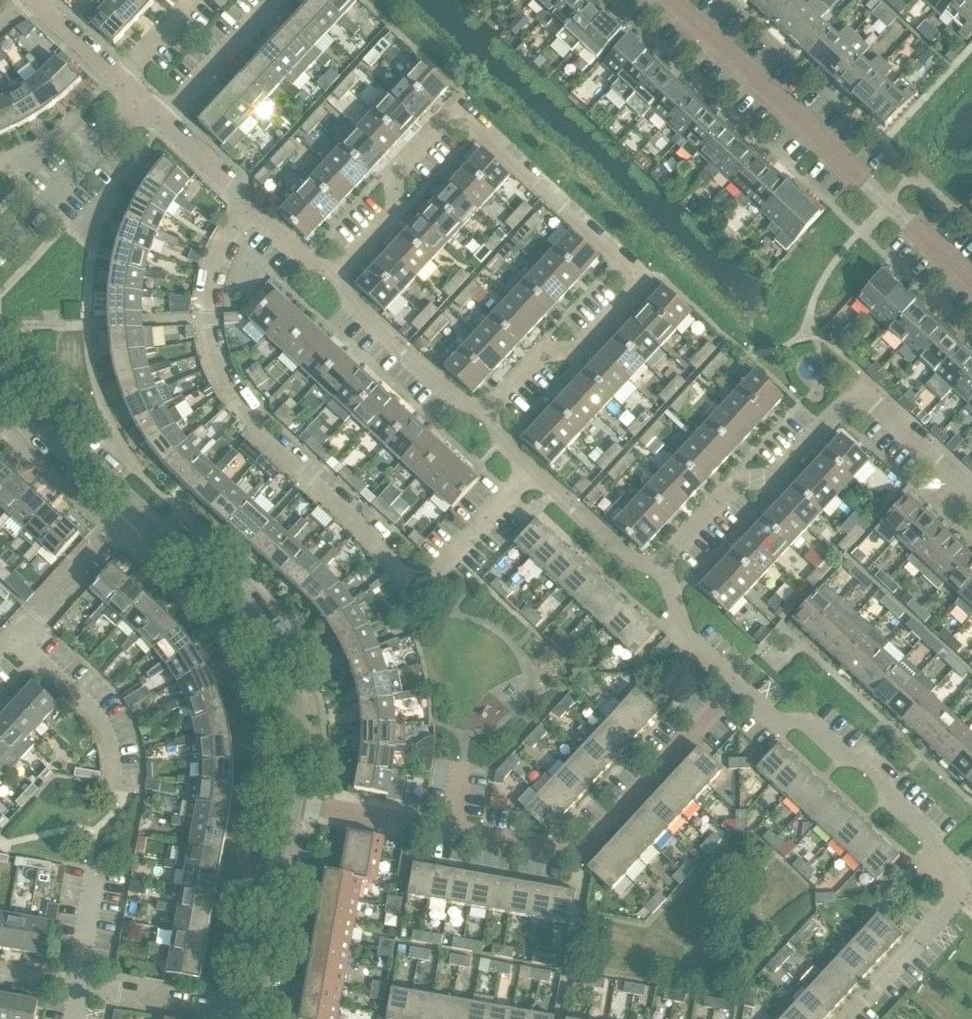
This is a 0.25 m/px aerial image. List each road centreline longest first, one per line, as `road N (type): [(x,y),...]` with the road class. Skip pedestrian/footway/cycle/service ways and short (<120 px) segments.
road 1 (residential): [(343,280),(402,215),(396,168),(457,110),(645,279),(582,350),(553,355),(490,417)]
road 2 (residential): [(529,472),(415,597),(244,413),(218,359),(212,275),(253,213)]
road 3 (residential): [(971,490),(866,391),(783,479),(740,480),(659,565)]
road 4 (residential): [(971,281),(667,0)]
road 5 (residential): [(451,831),(581,854),(738,689)]
road 6 (tertiary): [(290,802),(293,710),(271,647),(237,602),(132,507)]
road 7 (residential): [(962,891),(935,856),(931,836),(886,796),(873,769),(738,689)]
road 8 (tertiary): [(251,1018),(290,802)]
road 9 (residential): [(0,257),(147,109)]
road 10 (residential): [(490,417),(454,398),(359,316),(343,280)]
road 11 (residential): [(115,789),(116,758),(98,719),(12,636)]
road 12 (tertiary): [(132,507),(0,380)]
road 13 (residential): [(12,636),(132,507)]
road 14 (residential): [(962,891),(841,1018)]
road 15 (residential): [(163,123),(276,0)]
road 16 (residential): [(659,565),(633,562),(529,472)]
road 17 (residential): [(290,802),(451,831)]
road 18 (residential): [(738,689),(682,634),(659,565)]
road 19 (residential): [(253,213),(163,123)]
road 20 (residential): [(241,1018),(120,997)]

